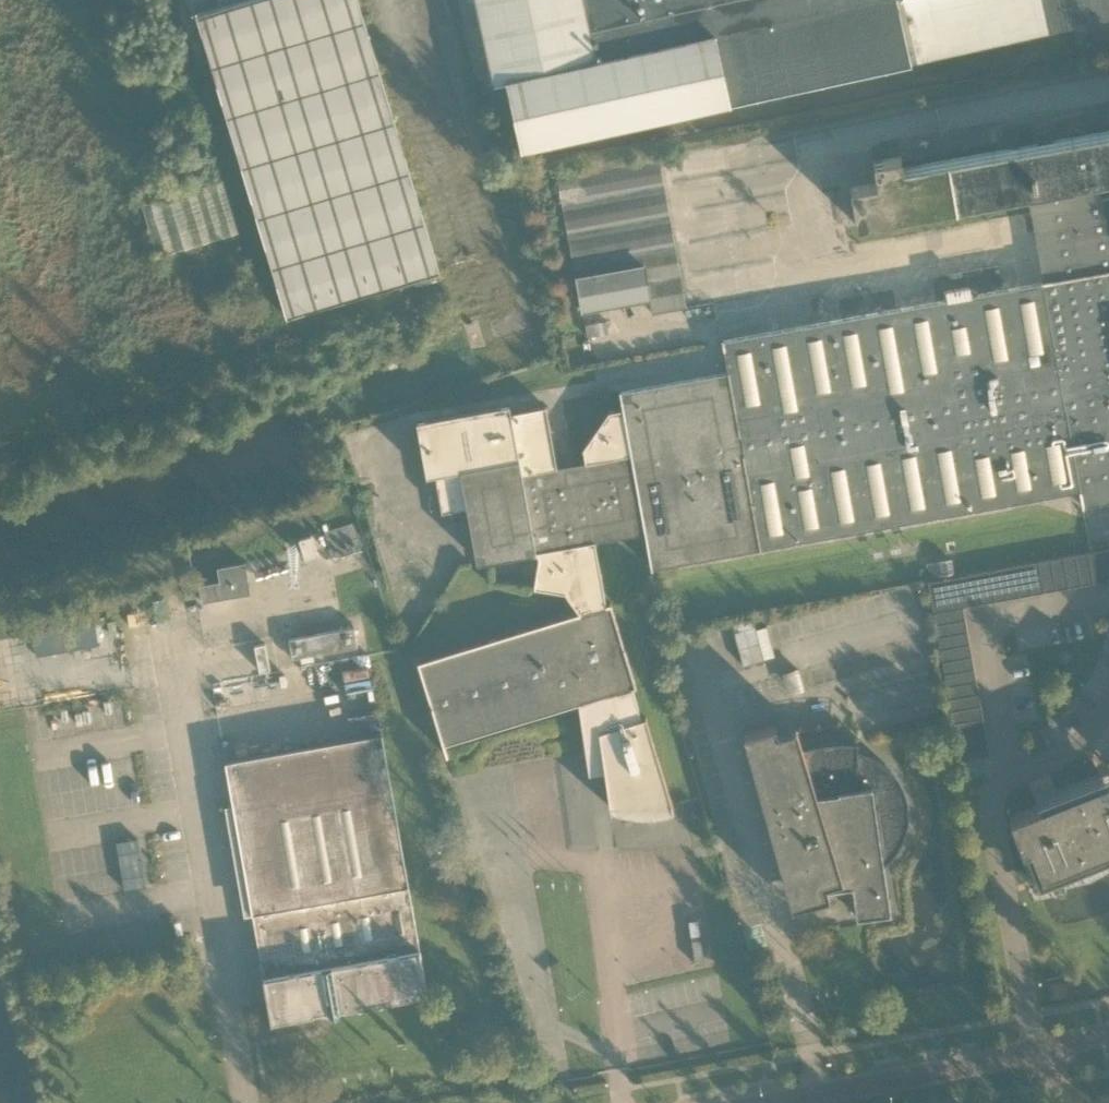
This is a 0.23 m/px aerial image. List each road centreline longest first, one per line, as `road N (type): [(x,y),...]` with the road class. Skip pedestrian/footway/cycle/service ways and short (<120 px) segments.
road 1 (residential): [(1040,1048),(988,804),(1016,774)]
road 2 (residential): [(1016,774),(987,616),(1108,593)]
road 3 (tertiary): [(764,1102),(1040,1048)]

